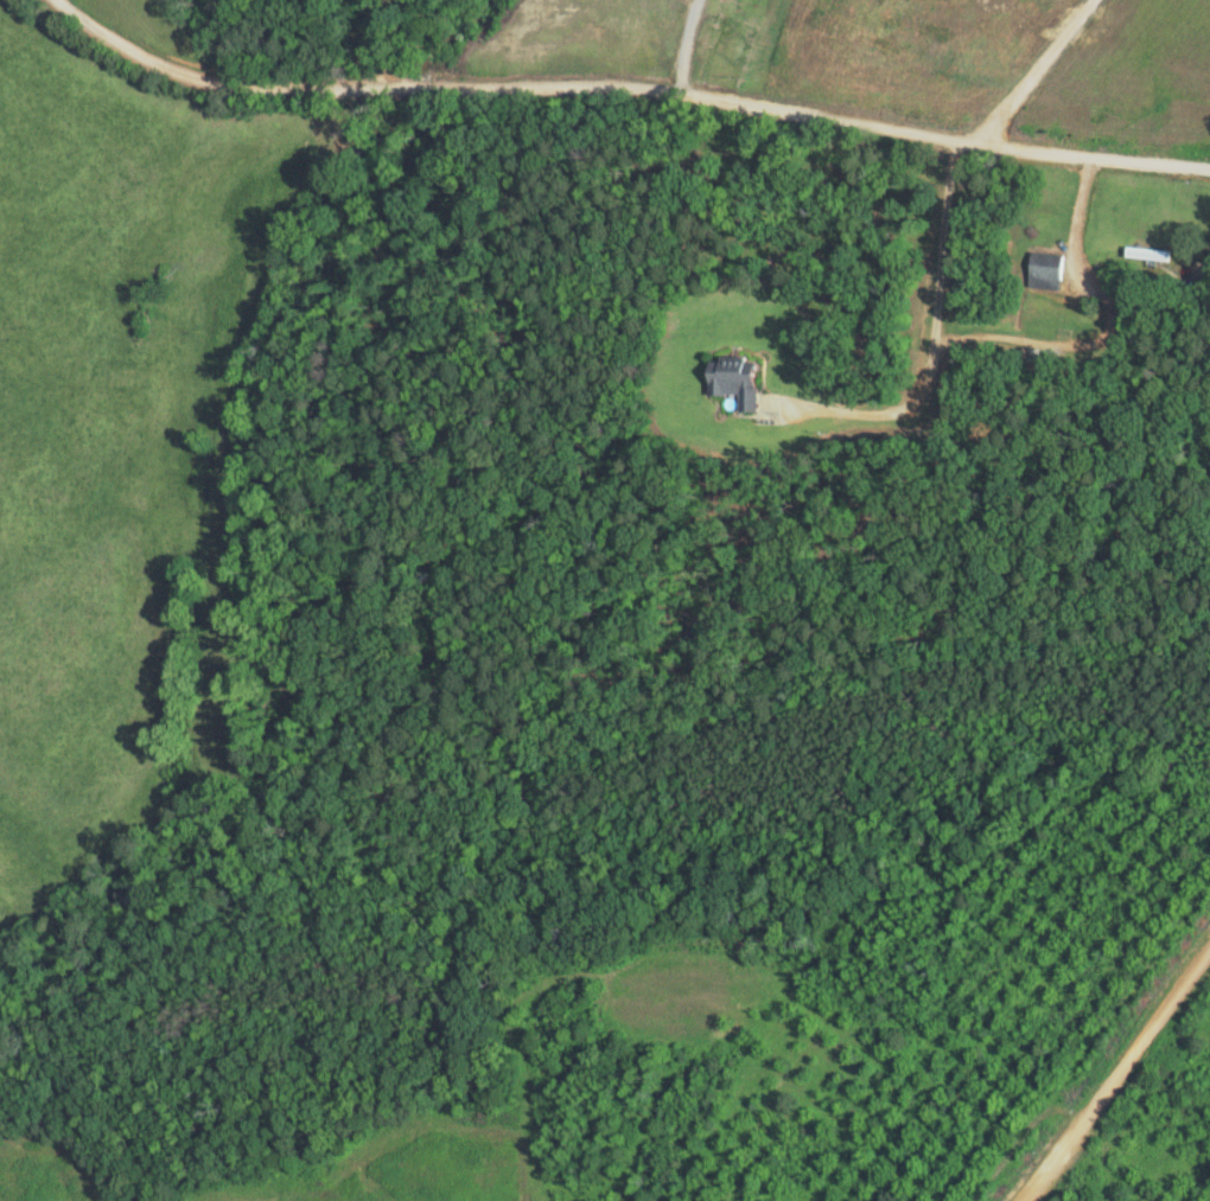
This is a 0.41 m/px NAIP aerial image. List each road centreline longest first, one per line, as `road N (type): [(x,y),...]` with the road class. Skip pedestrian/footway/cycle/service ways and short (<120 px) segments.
road 1 (residential): [(1209,152),(701,91),(289,74),(136,37),(100,0)]
road 2 (residential): [(1052,1200),(1209,988)]
road 3 (residential): [(12,253),(50,0)]

